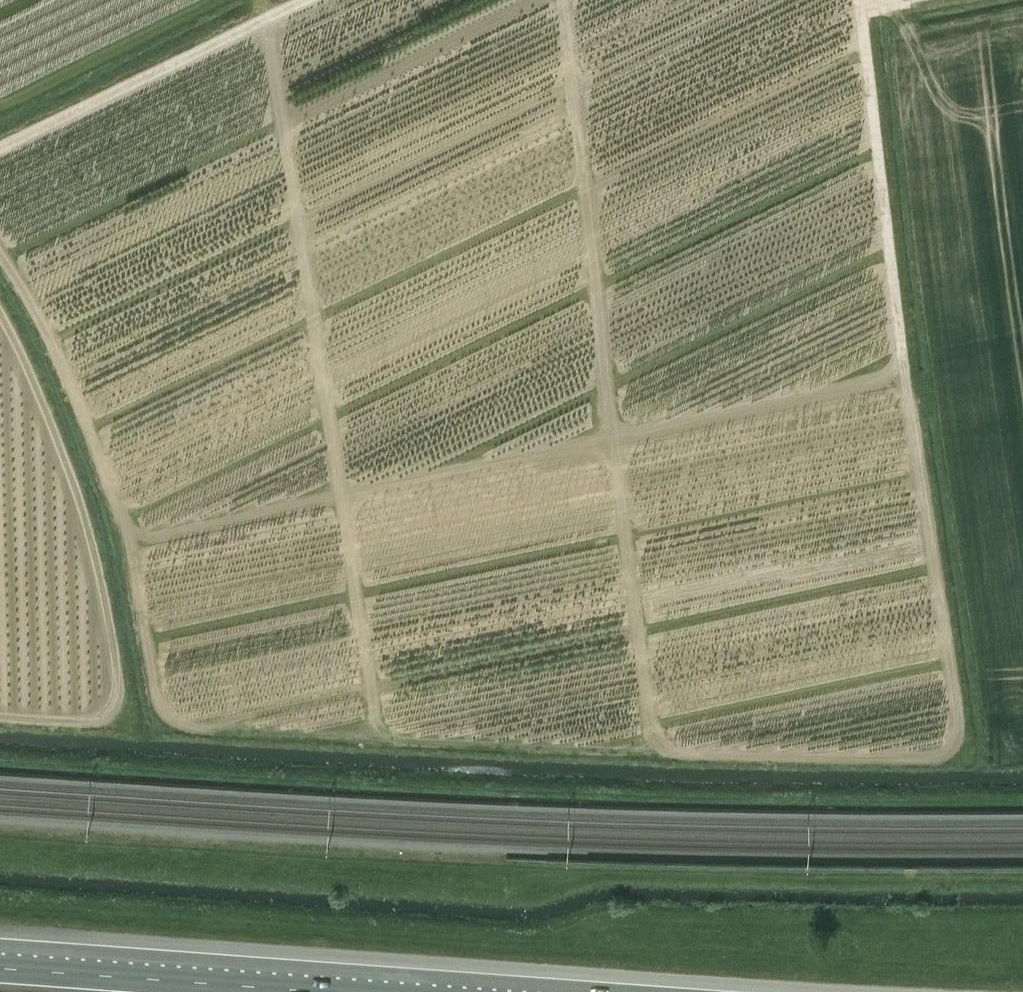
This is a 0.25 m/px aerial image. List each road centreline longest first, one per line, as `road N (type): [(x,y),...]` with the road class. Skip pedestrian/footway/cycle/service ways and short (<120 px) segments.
road 1 (motorway): [(321,991),(0,969)]

